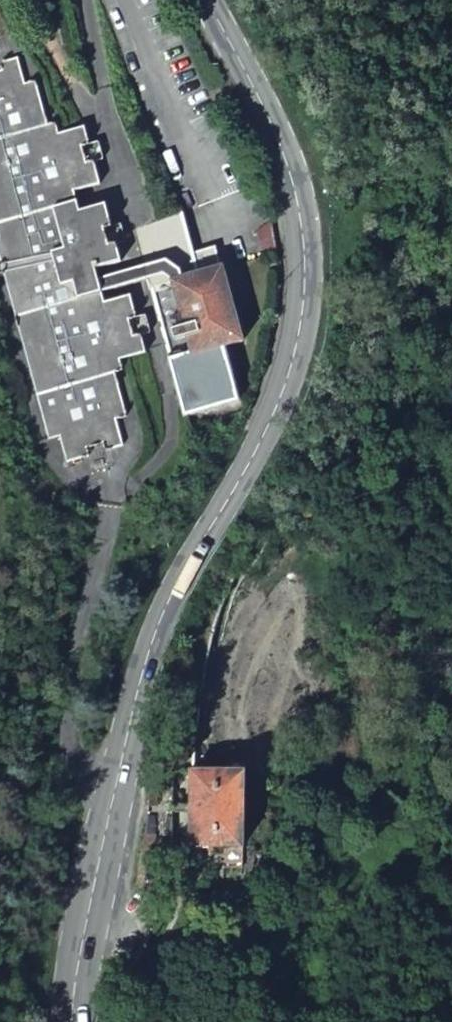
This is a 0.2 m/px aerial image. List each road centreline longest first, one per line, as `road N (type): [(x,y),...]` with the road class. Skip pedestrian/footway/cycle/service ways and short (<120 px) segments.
road 1 (secondary): [(207,0),(281,144),(302,244),(300,324),(269,426),(153,643),(80,953),(73,1021)]

